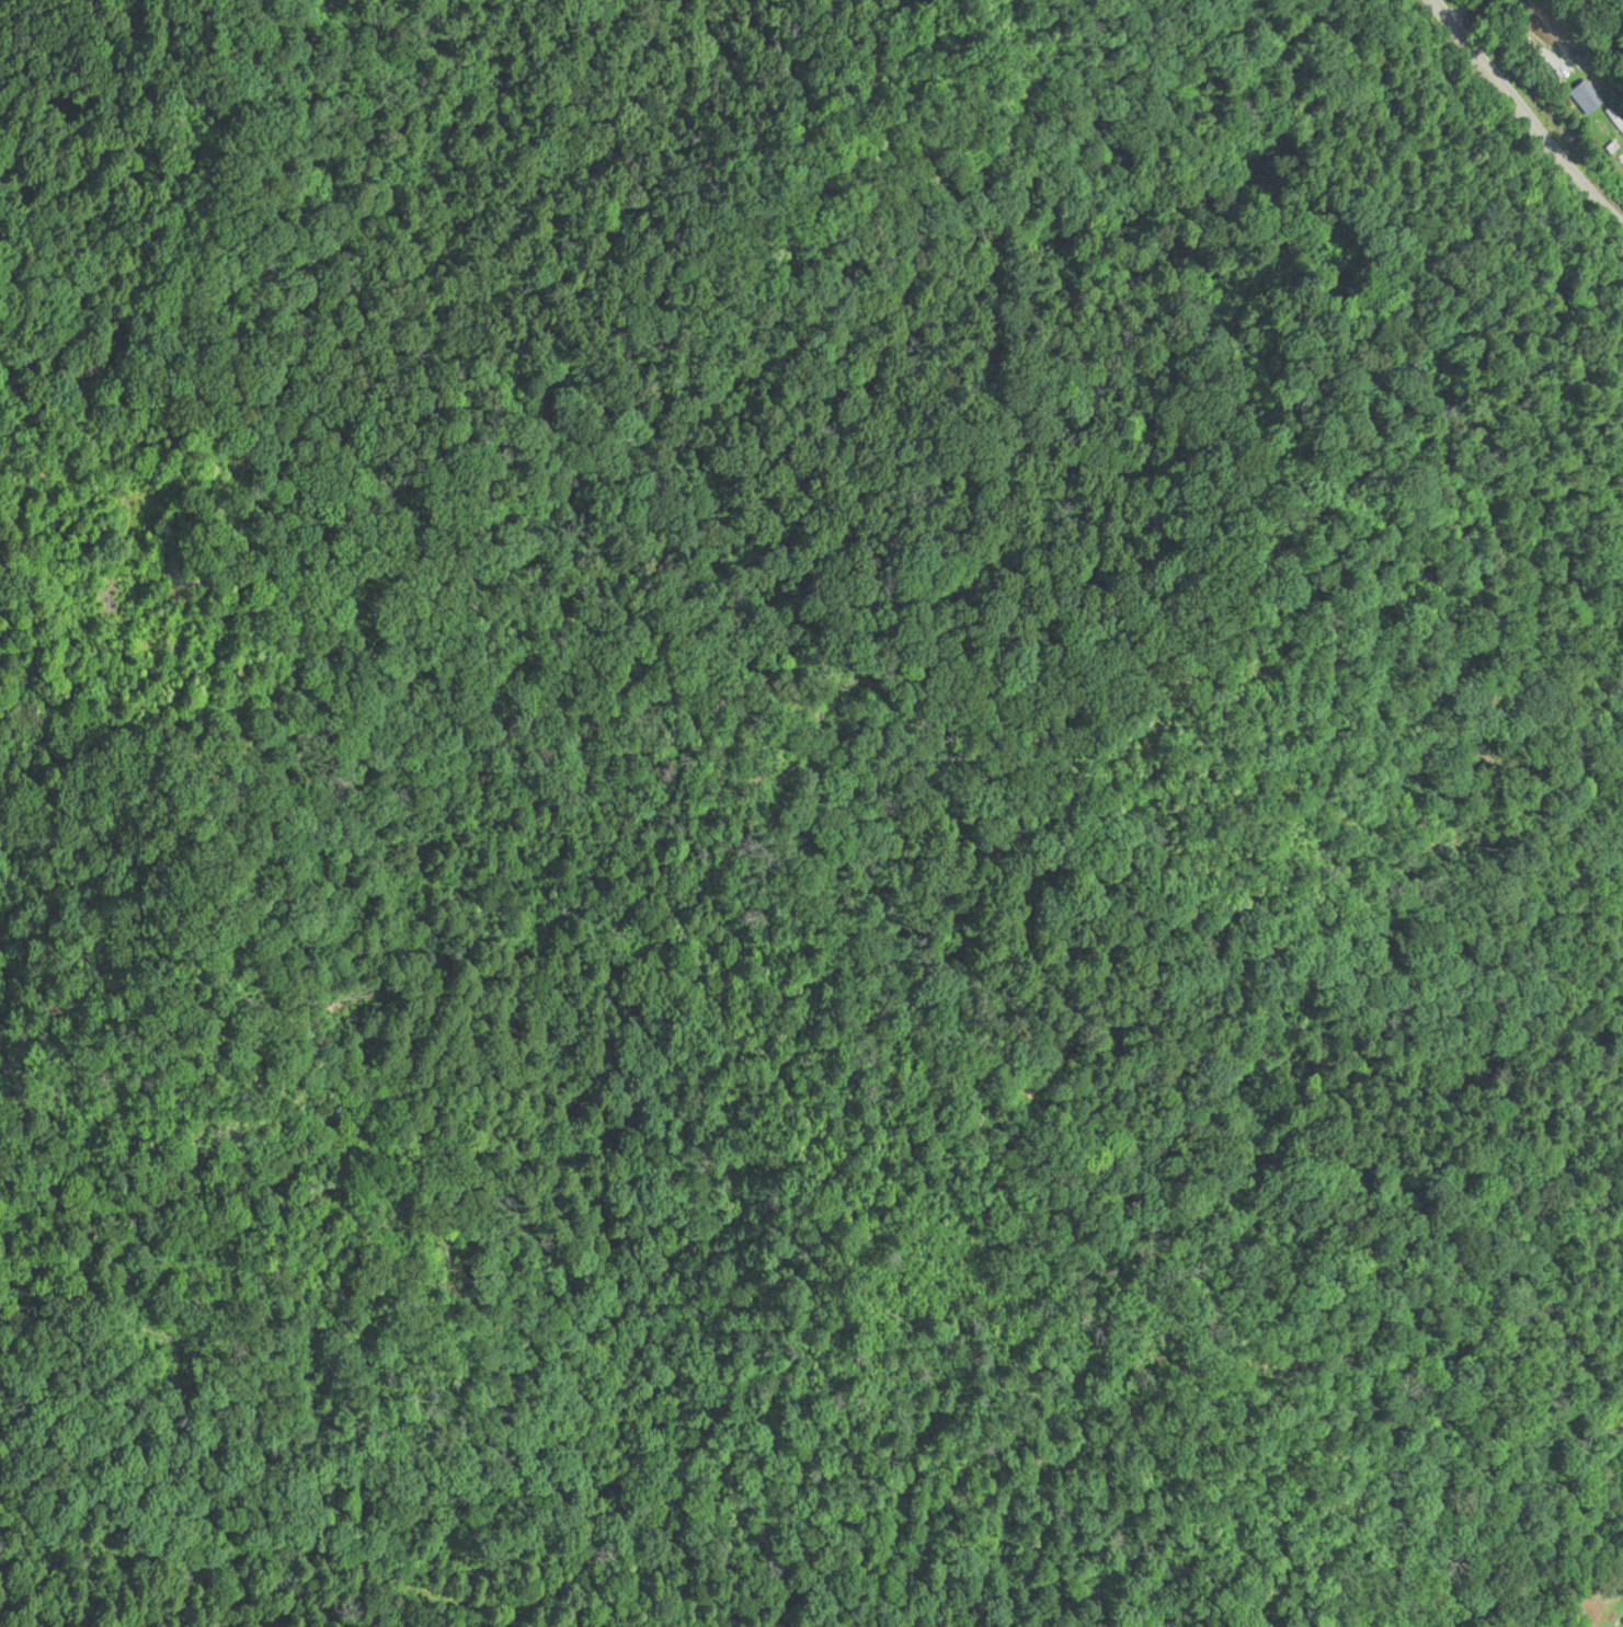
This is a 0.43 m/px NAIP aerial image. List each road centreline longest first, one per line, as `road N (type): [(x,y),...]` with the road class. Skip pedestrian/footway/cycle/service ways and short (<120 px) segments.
road 1 (secondary): [(1432,0),(1622,223)]

